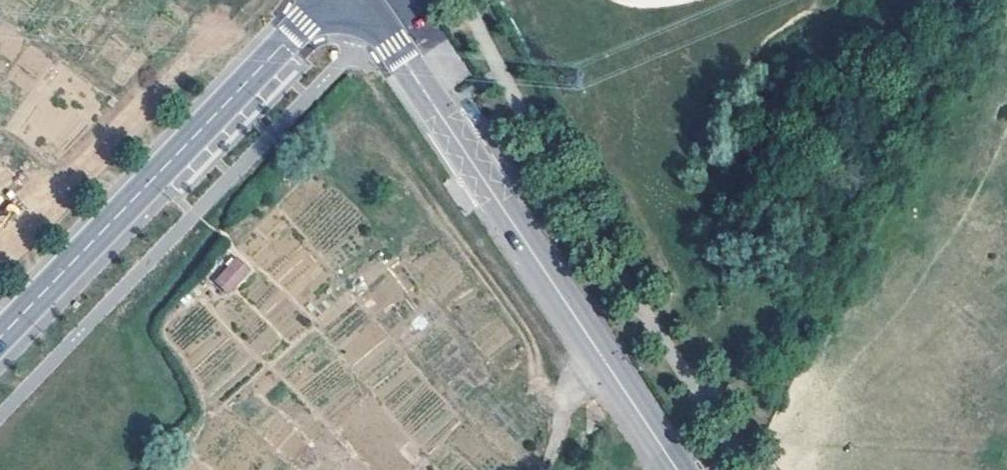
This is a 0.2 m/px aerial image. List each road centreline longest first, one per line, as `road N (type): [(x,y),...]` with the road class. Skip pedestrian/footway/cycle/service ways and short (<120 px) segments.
road 1 (tertiary): [(358,0),(678,469)]
road 2 (tertiary): [(329,0),(0,339)]

